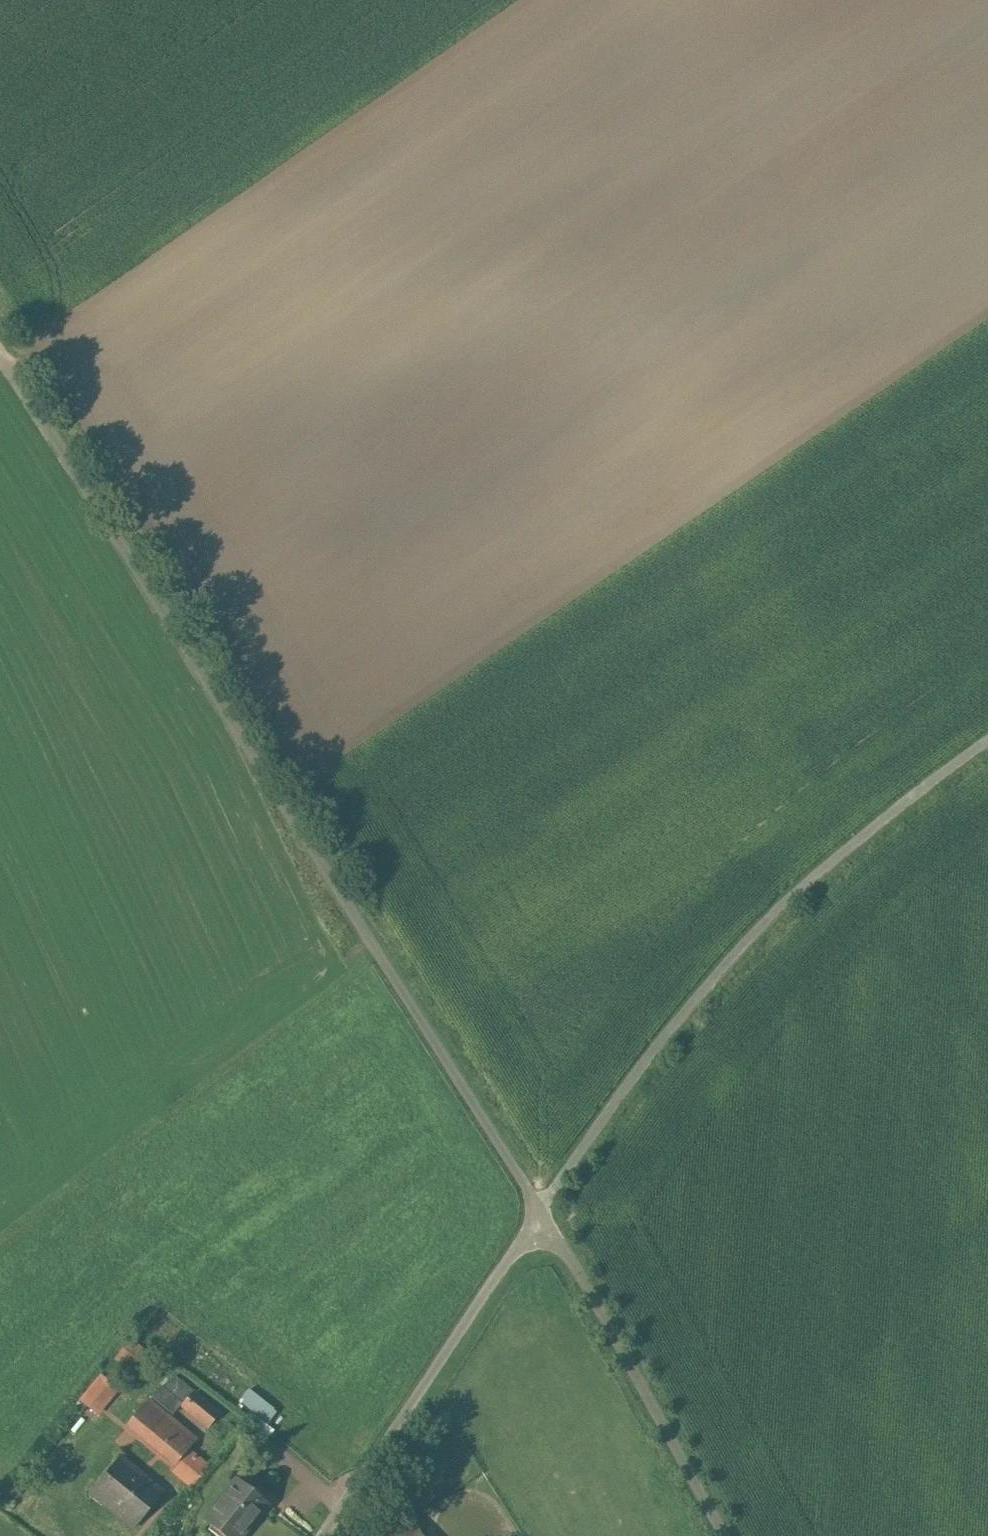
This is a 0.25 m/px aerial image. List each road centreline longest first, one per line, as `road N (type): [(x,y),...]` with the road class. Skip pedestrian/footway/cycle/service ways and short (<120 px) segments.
road 1 (unclassified): [(0,340),(539,1210)]
road 2 (unclassified): [(987,738),(890,805),(688,1015),(539,1210)]
road 3 (unclassified): [(539,1210),(314,1535)]
road 4 (unclassified): [(539,1210),(723,1535)]

